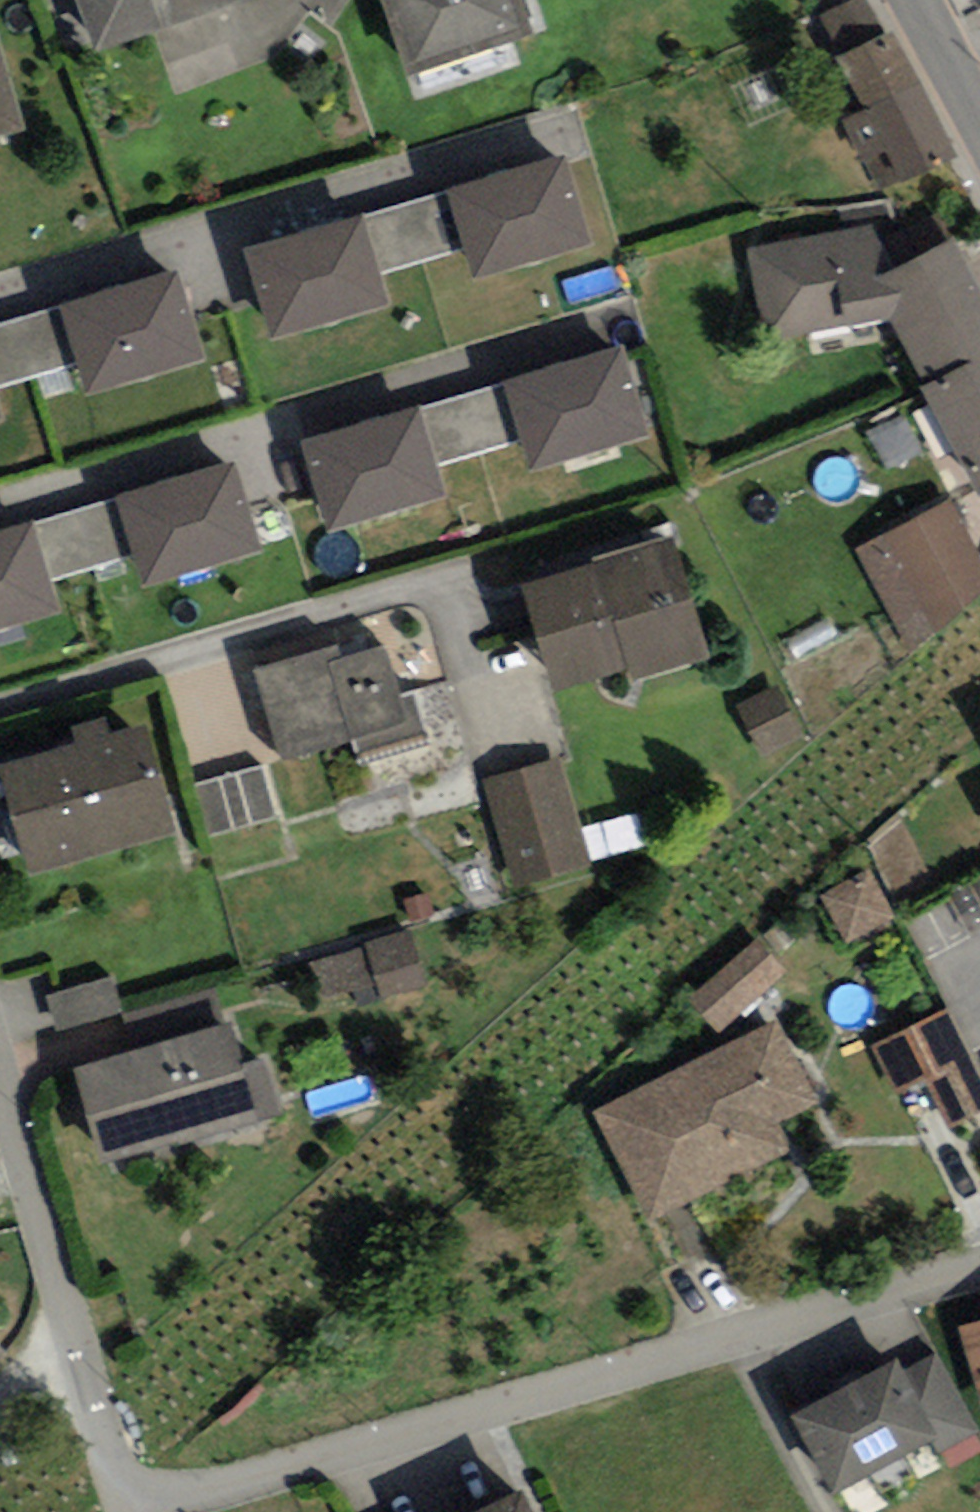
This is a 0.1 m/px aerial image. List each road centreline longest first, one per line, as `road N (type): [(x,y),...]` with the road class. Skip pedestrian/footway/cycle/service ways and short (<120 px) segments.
road 1 (residential): [(126,1511),(979,1265)]
road 2 (residential): [(124,1511),(0,1066)]
road 3 (secondary): [(979,122),(915,0)]

